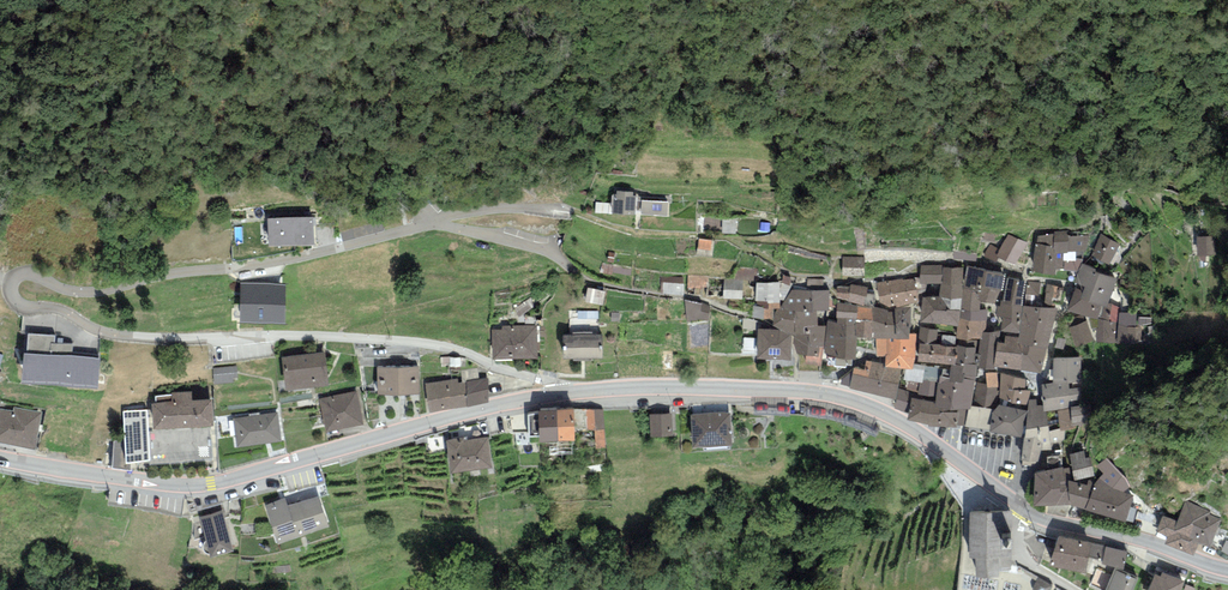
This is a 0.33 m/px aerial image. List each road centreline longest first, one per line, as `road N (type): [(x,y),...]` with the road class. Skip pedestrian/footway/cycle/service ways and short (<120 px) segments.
road 1 (residential): [(573,266),(544,250),(434,222),(398,242),(268,274),(99,297),(42,277),(25,293),(37,314),(76,318),(136,345),(443,352),(525,380),(555,382),(566,393)]
road 2 (tertiary): [(0,457),(146,483),(211,483),(456,414),(566,393)]
road 3 (tertiary): [(566,393),(699,388),(856,401),(923,435),(1030,512)]
road 4 (tertiary): [(1030,512),(1227,570)]

